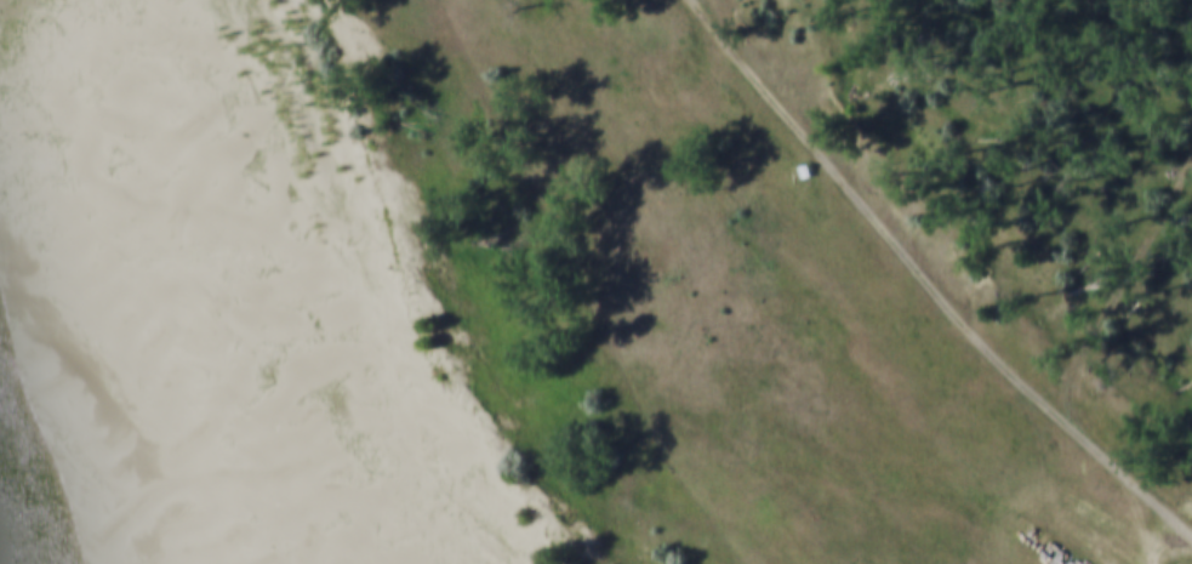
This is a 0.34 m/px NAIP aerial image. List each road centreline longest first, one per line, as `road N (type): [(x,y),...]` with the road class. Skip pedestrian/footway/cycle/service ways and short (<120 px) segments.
road 1 (track): [(1191,535),(1005,372),(688,0)]

